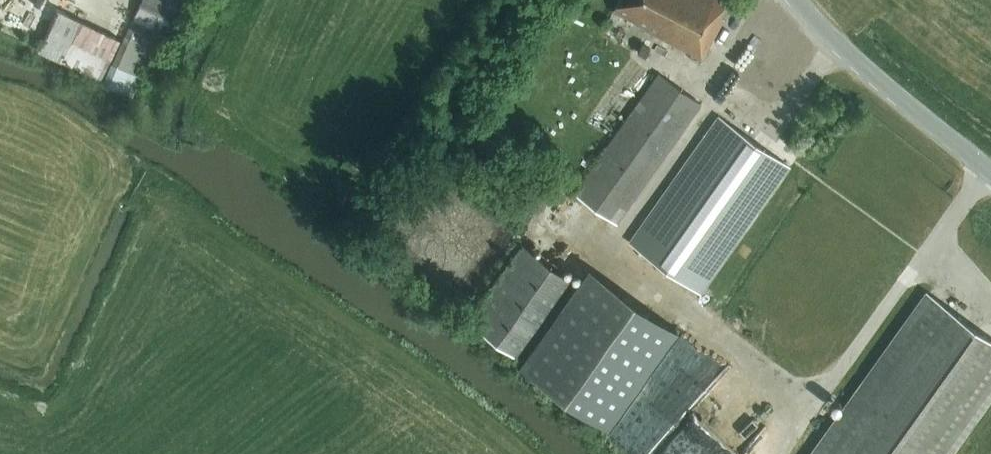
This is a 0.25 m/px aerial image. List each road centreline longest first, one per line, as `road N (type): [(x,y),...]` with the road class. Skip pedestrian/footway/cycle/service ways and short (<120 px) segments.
road 1 (tertiary): [(990,170),(798,0)]

